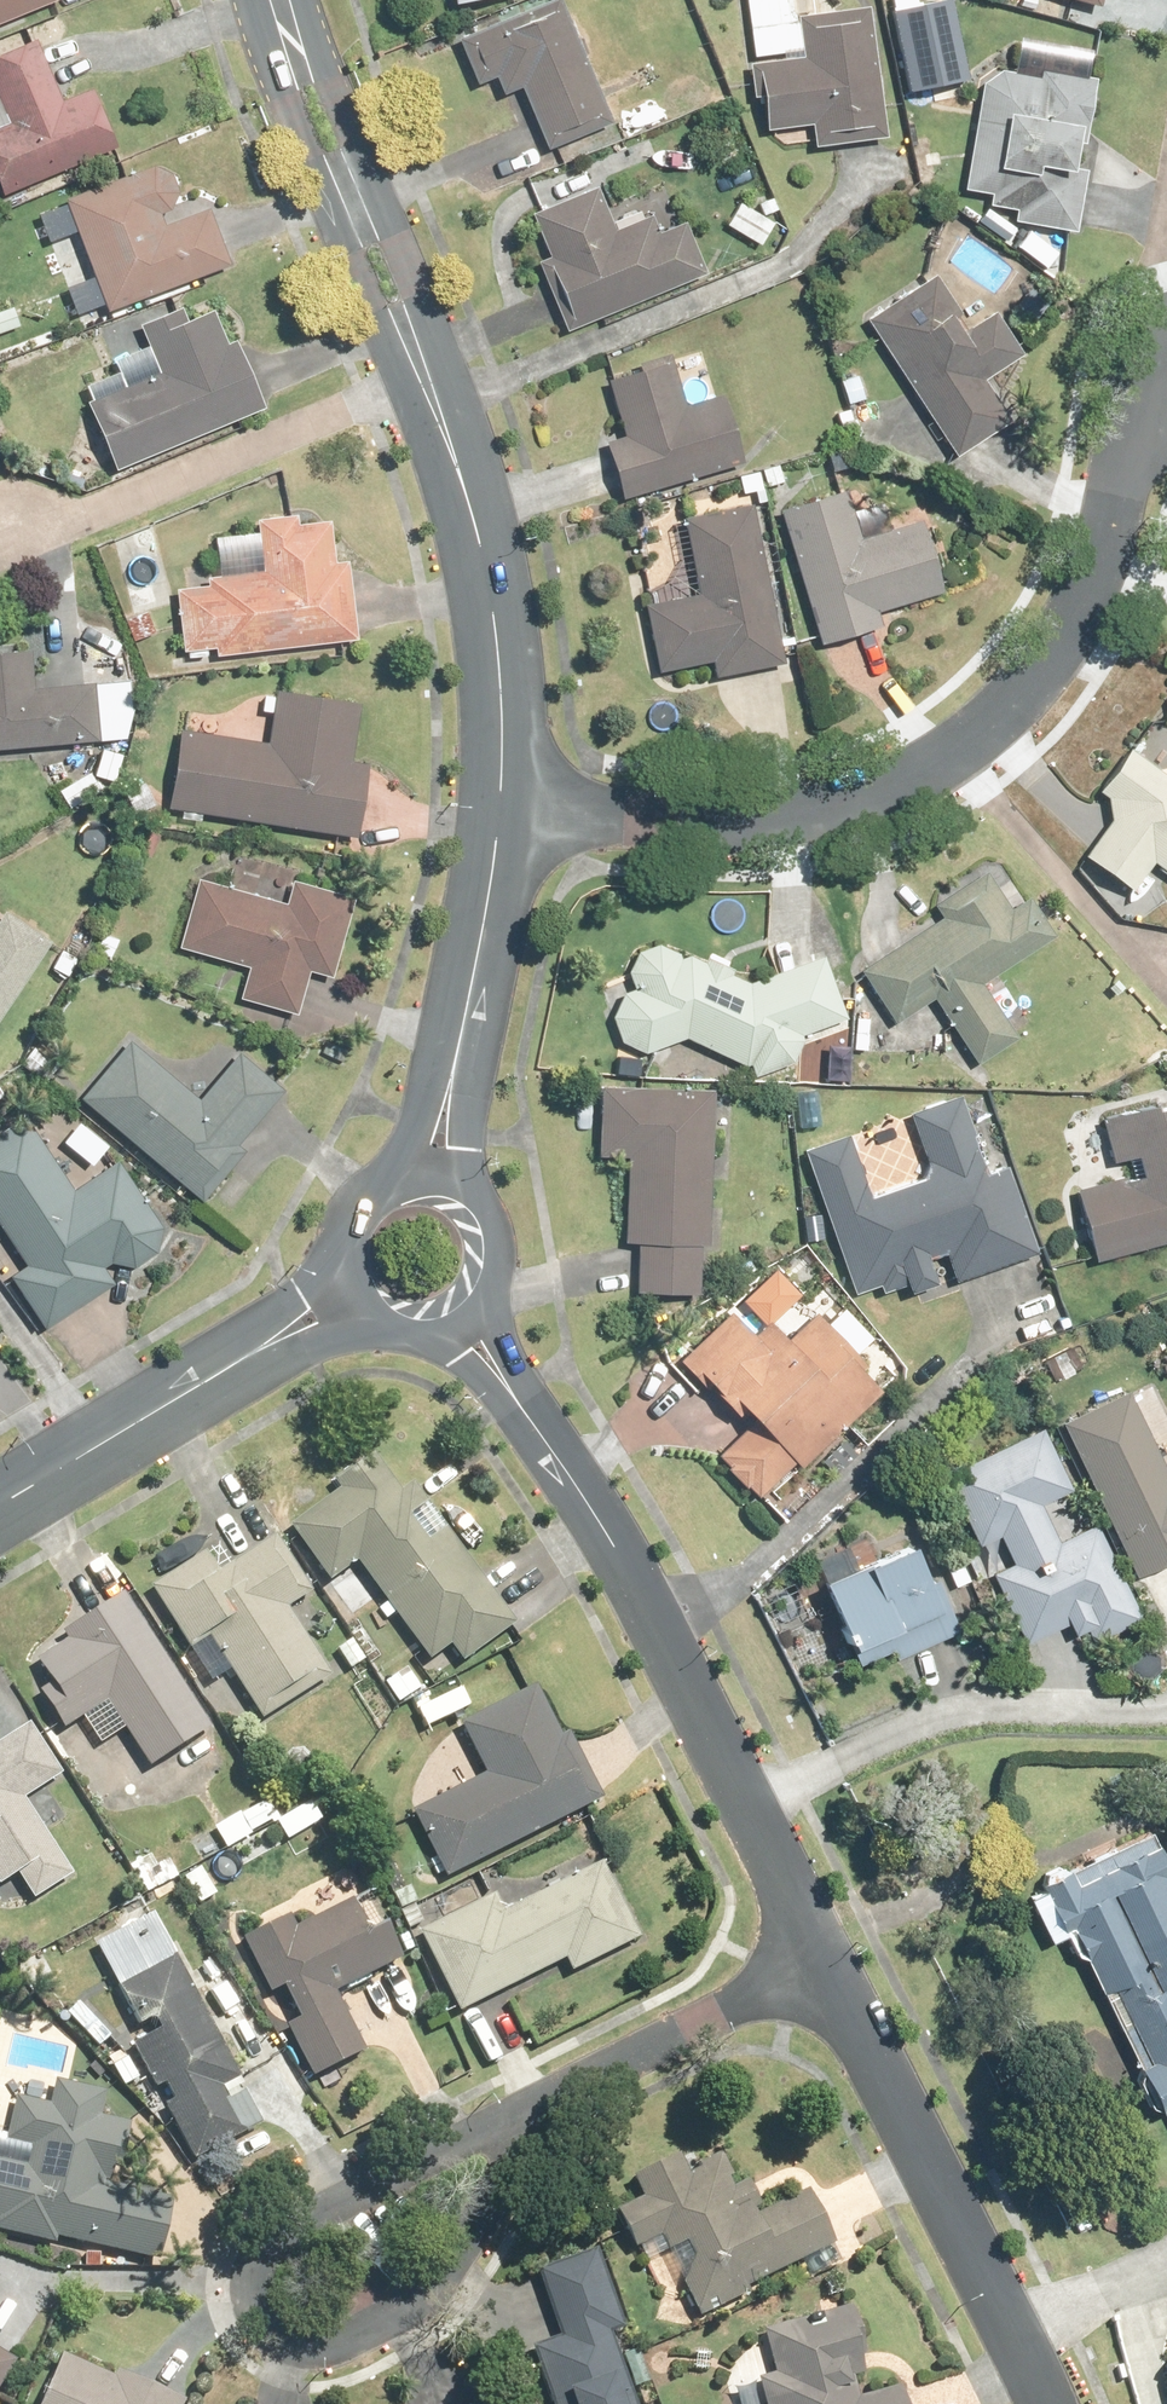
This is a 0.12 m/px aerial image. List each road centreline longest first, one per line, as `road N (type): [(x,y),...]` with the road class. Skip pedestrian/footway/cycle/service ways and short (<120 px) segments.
road 1 (residential): [(497,818),(767,816),(854,799),(941,760),(1030,674),(1085,605),(1166,397)]
road 2 (residential): [(815,1969),(625,1571),(514,1398)]
road 3 (residential): [(546,2108),(432,2296),(362,2332),(292,2340),(264,2318),(256,2283),(273,2251),(316,2217),(390,2180)]
road 4 (tertiary): [(462,496),(384,346),(295,139),(276,66),(271,0)]
road 5 (tertiary): [(291,0),(329,64),(412,271),(447,373),(462,496)]
road 6 (residential): [(1040,2403),(815,1969)]
road 7 (tertiary): [(497,818),(499,637),(462,496)]
road 8 (residential): [(815,1969),(546,2108)]
road 9 (tertiary): [(0,1502),(254,1354)]
road 10 (tertiary): [(466,1023),(497,818)]
road 11 (tertiary): [(410,1186),(466,1023)]
road 12 (residential): [(390,2180),(546,2108)]
road 13 (tertiary): [(466,1023),(447,1193)]
road 14 (tertiary): [(382,1301),(254,1354)]
road 15 (tertiary): [(254,1354),(358,1272)]
road 16 (residential): [(514,1398),(424,1310)]
road 17 (residential): [(467,1285),(514,1398)]

